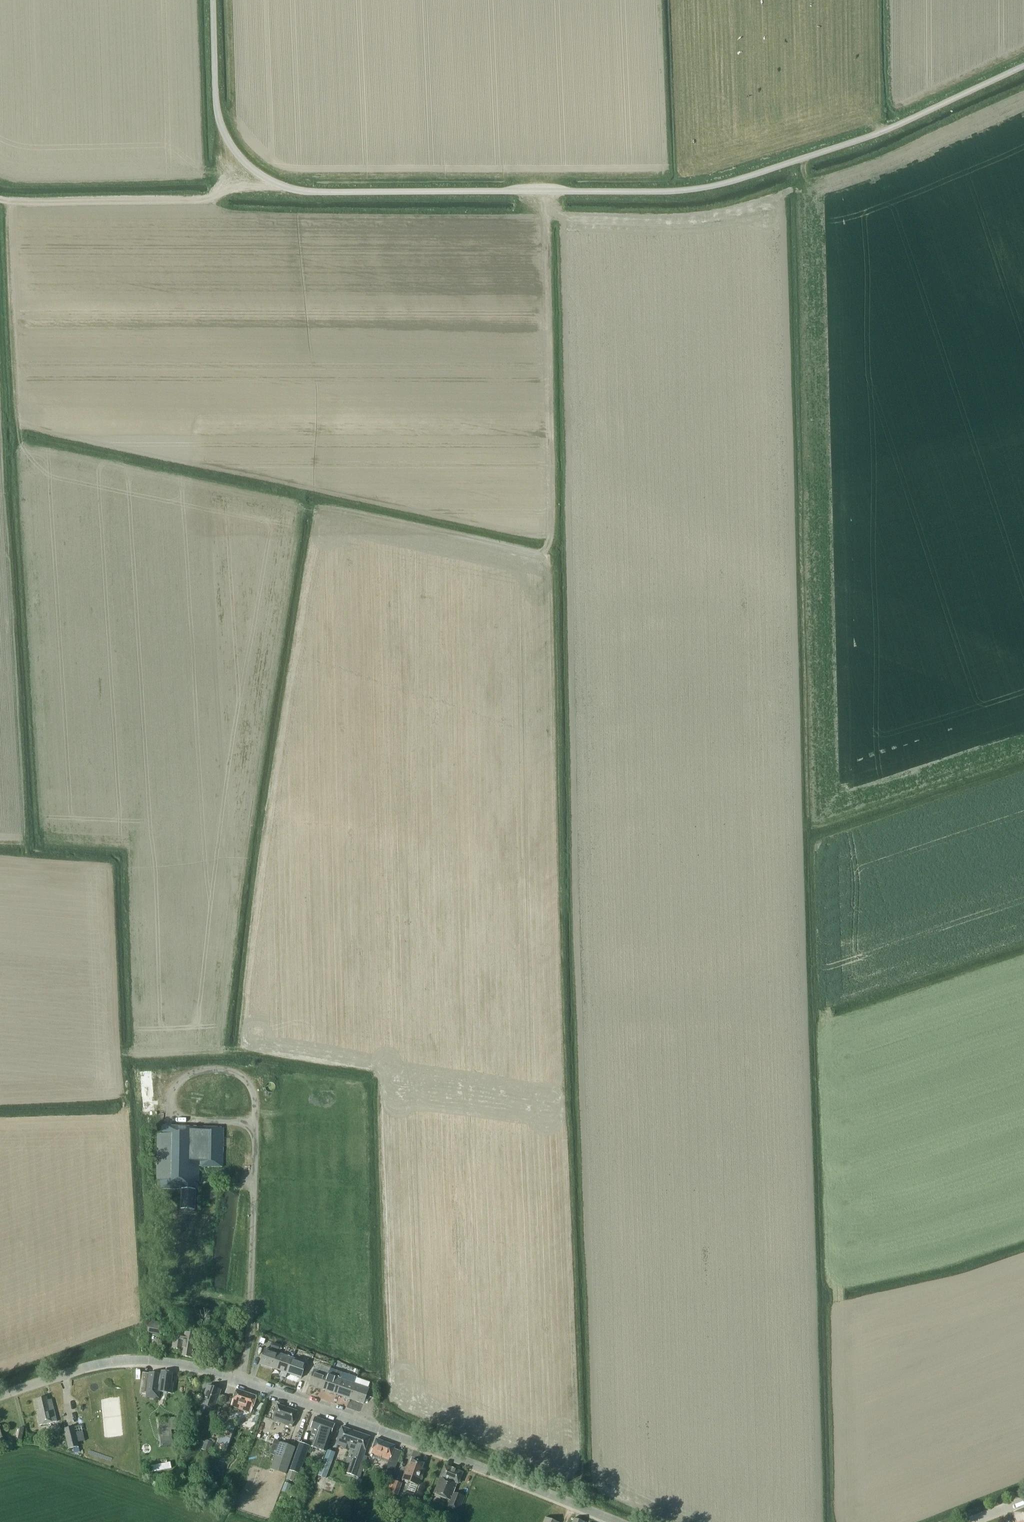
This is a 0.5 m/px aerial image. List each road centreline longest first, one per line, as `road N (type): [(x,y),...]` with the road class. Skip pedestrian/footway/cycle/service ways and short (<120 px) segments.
road 1 (unclassified): [(1023,66),(872,136),(700,188),(308,192),(257,173),(224,134),(213,0)]
road 2 (unclassified): [(619,1521),(178,1363),(113,1361),(0,1395)]
road 3 (track): [(240,1381),(254,1189)]

